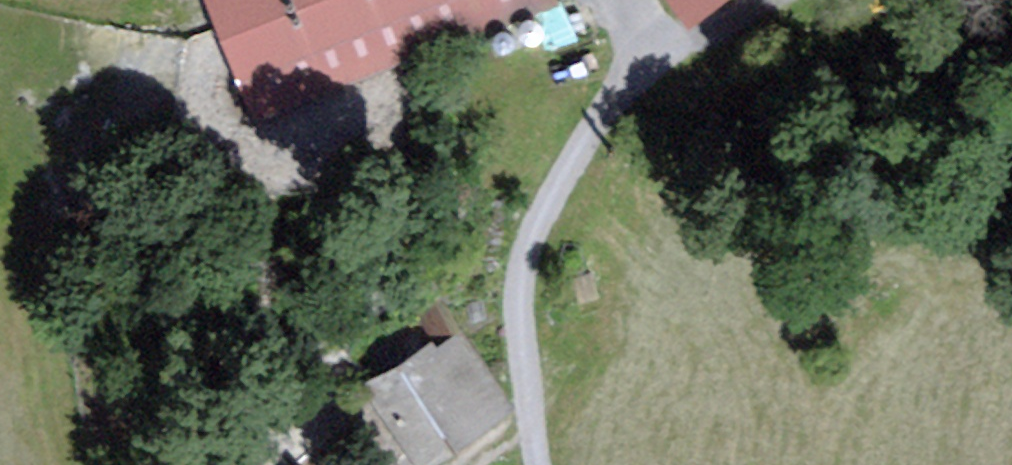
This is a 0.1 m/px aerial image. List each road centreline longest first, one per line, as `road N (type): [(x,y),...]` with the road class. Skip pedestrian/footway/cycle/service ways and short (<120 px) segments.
road 1 (track): [(631,63),(756,0)]

